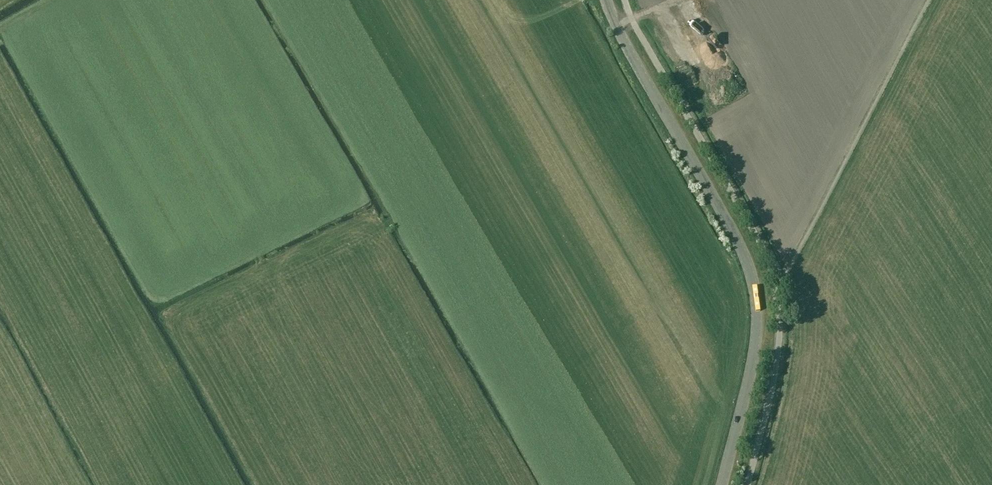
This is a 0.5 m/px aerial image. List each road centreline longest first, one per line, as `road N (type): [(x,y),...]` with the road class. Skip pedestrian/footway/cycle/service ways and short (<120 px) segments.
road 1 (tertiary): [(720,484),(753,350),(750,273),(606,0)]

